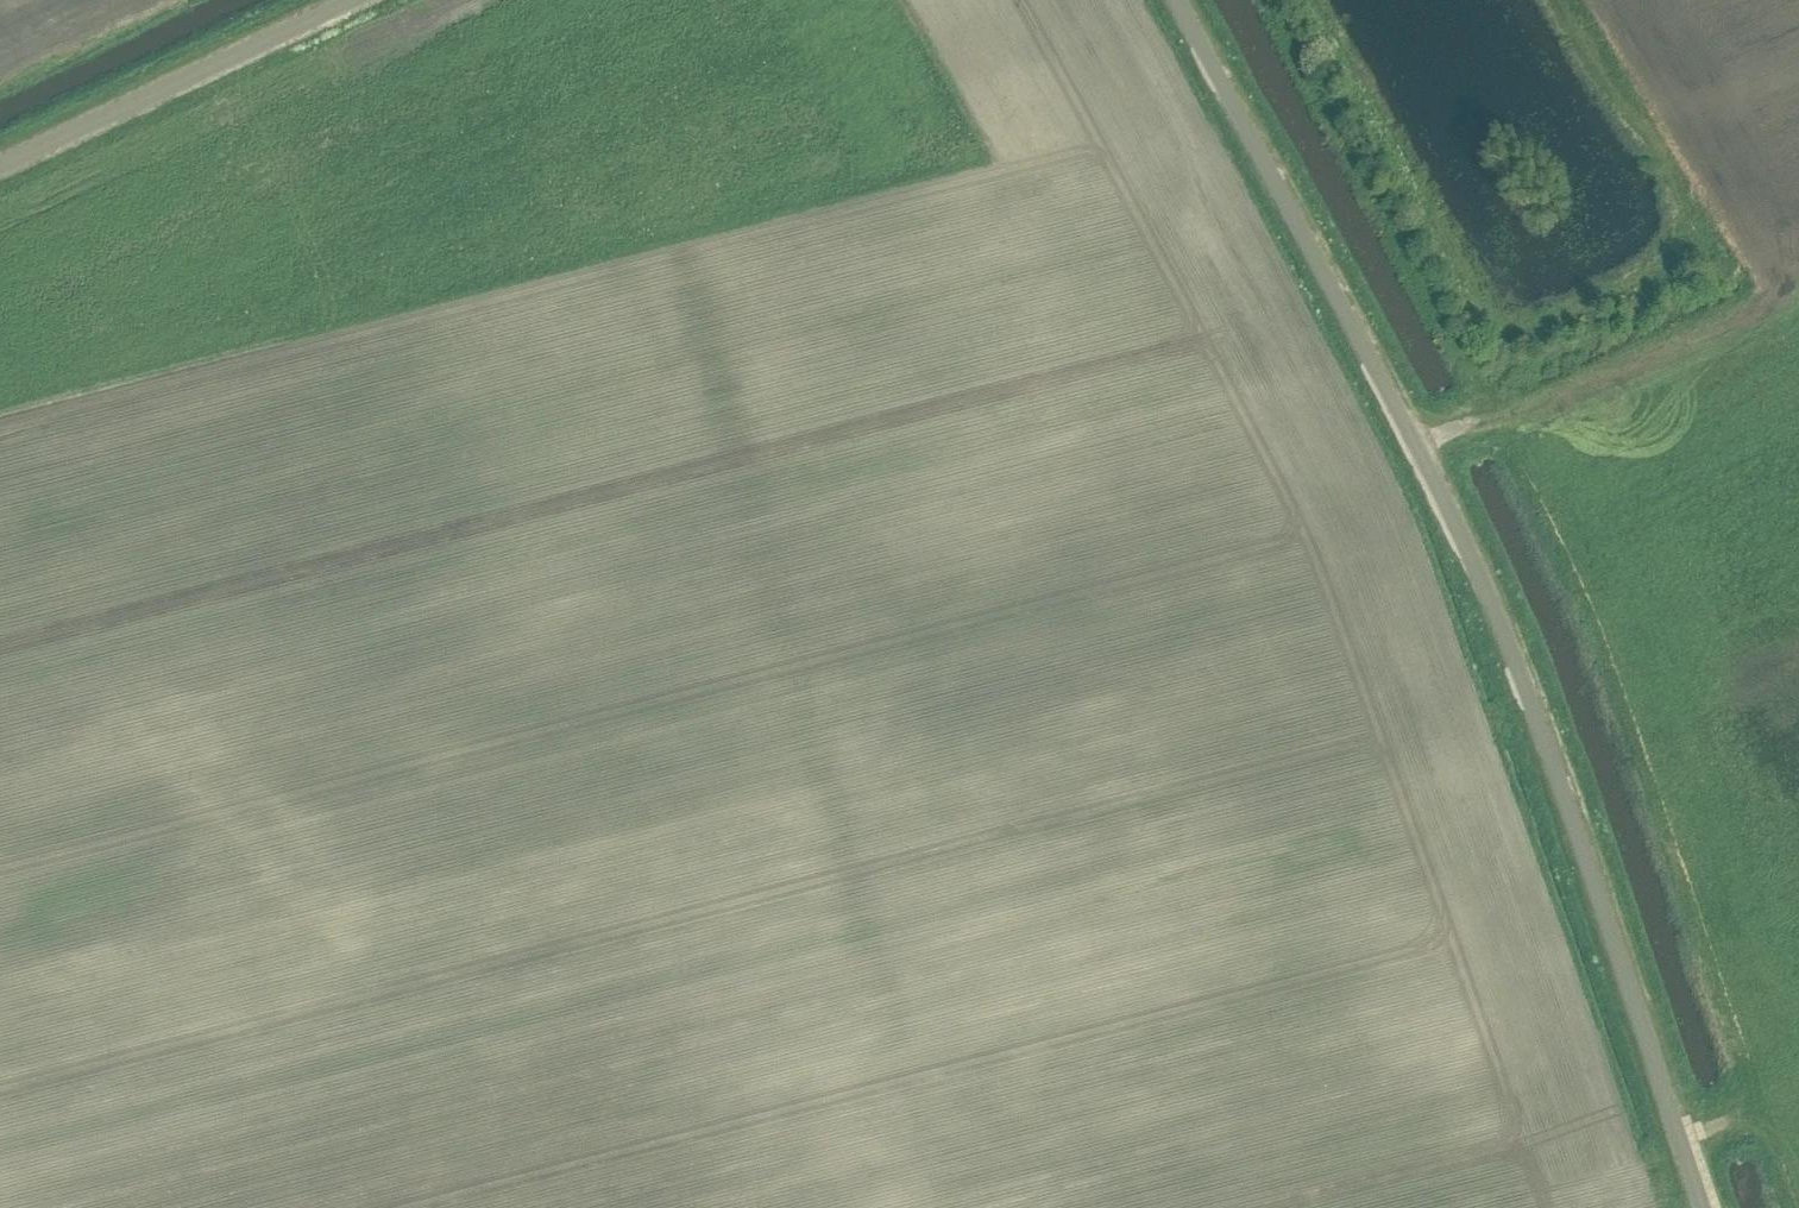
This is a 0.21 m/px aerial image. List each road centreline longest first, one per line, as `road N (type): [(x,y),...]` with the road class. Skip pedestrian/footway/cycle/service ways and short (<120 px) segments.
road 1 (unclassified): [(1700,1207),(1523,682),(1467,549),(1177,0)]
road 2 (unclassified): [(0,167),(354,0)]

